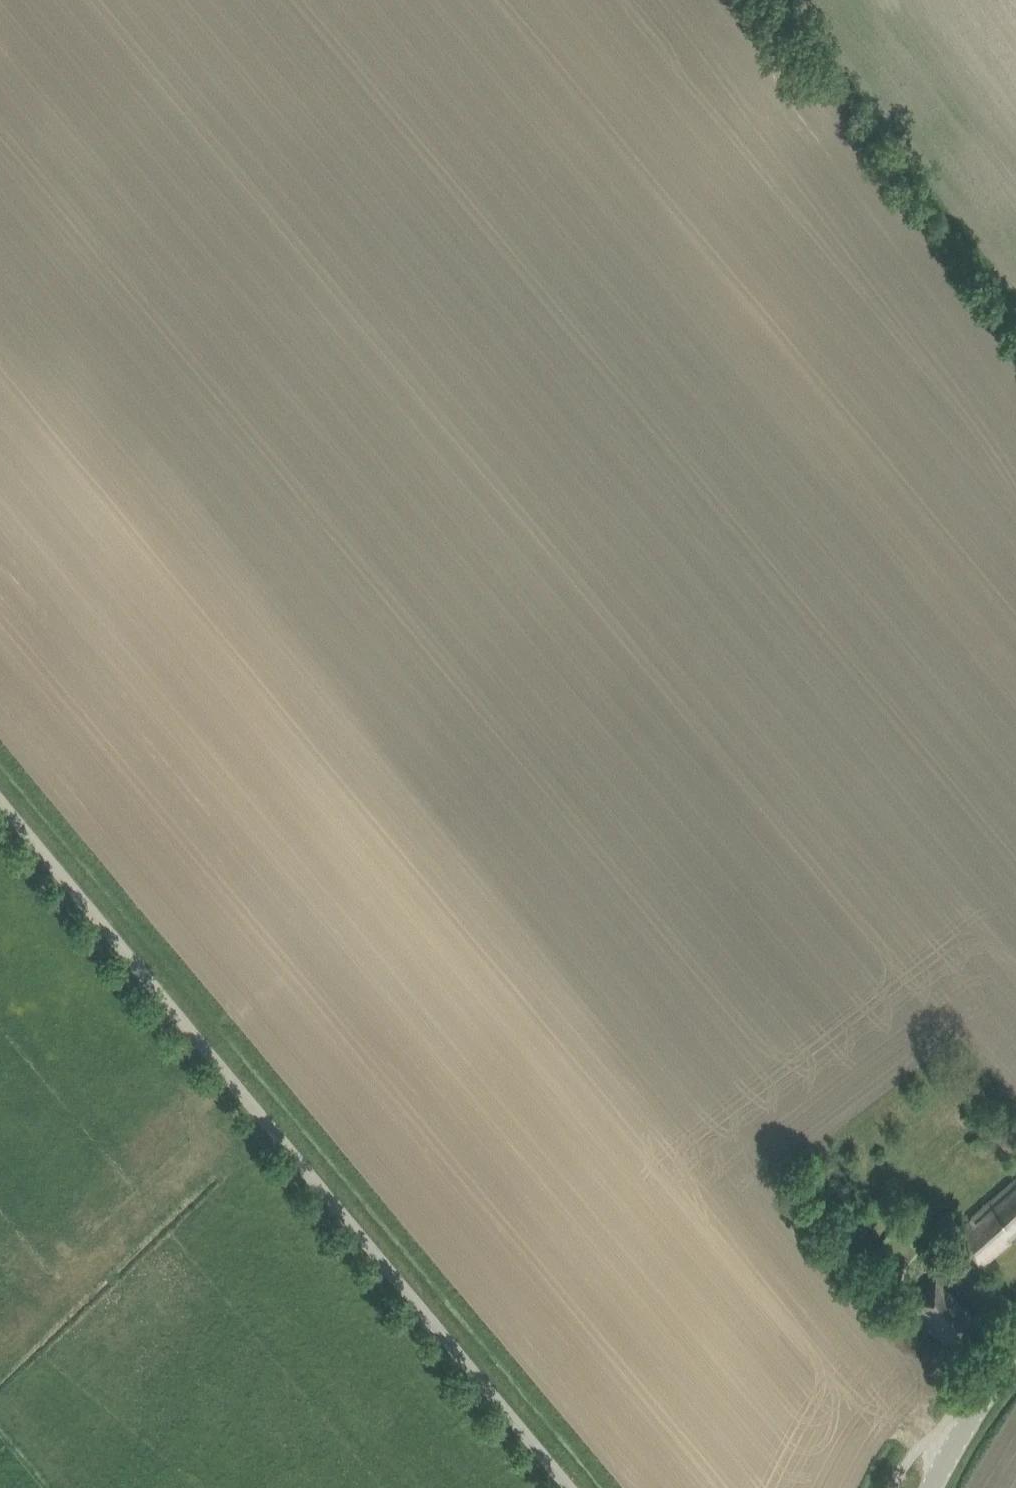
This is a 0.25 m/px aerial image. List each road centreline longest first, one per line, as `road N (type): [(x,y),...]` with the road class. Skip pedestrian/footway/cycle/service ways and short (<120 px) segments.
road 1 (unclassified): [(573,1487),(0,801)]
road 2 (tertiary): [(1015,1352),(934,1487)]

